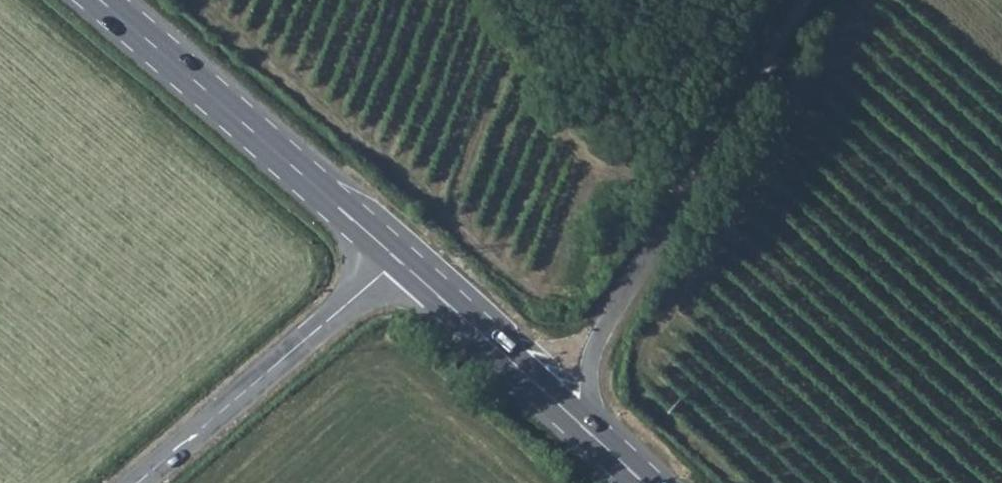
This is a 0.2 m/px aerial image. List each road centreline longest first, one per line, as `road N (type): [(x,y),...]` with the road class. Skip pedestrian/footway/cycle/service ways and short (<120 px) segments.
road 1 (unclassified): [(595,435),(587,388),(601,332),(810,0)]
road 2 (primary): [(399,256),(99,0)]
road 3 (tertiary): [(140,482),(399,256)]
road 4 (primary): [(595,435),(399,256)]

